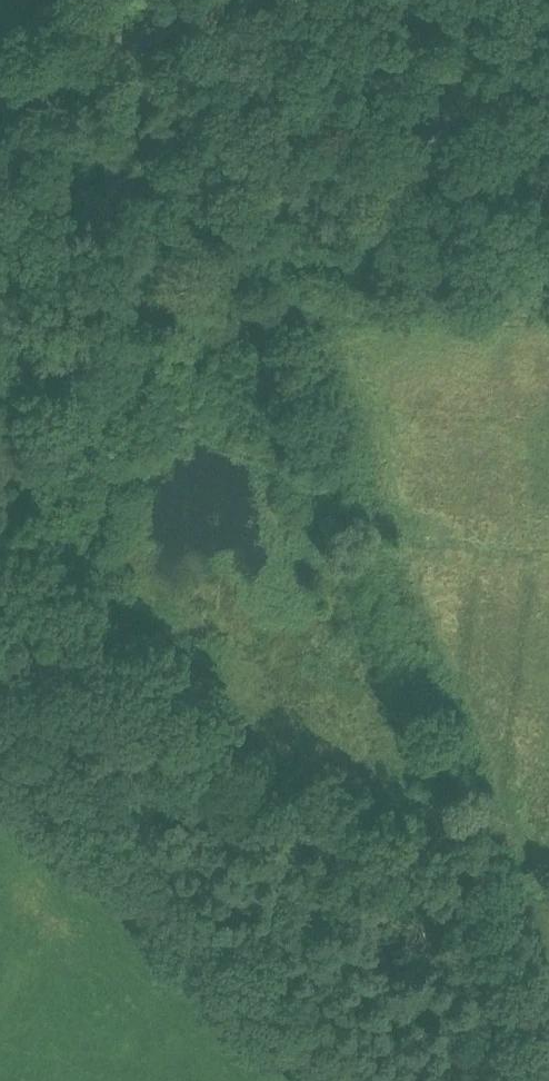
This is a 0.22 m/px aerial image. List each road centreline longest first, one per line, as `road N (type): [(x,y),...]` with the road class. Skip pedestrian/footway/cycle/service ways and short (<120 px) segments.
road 1 (unclassified): [(351,1080),(0,740)]
road 2 (unclassified): [(0,107),(228,0)]

